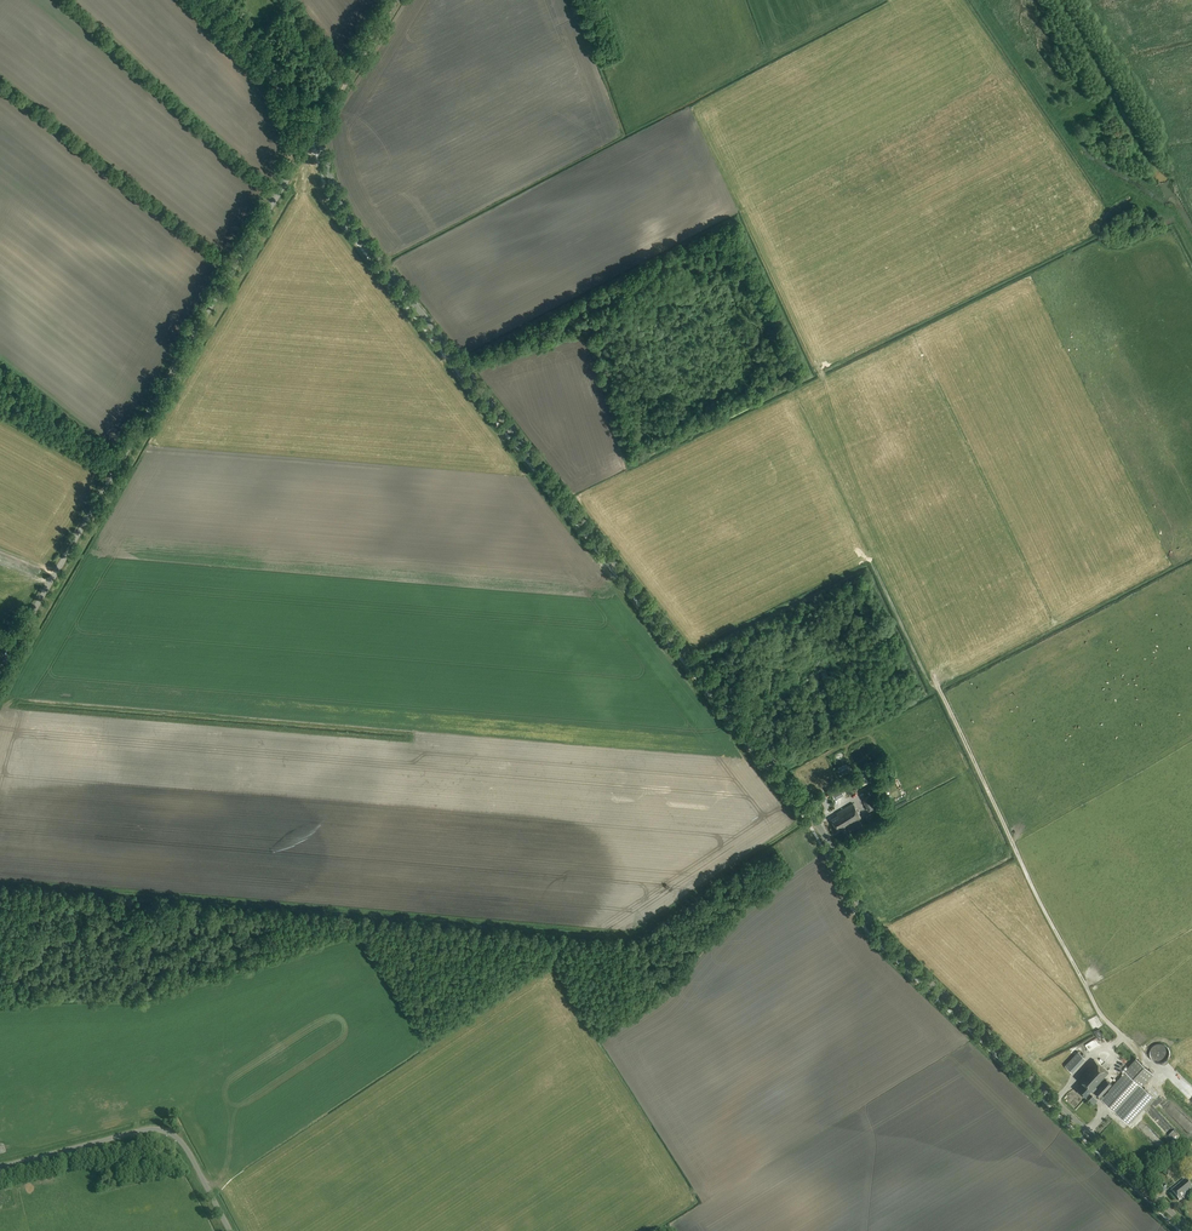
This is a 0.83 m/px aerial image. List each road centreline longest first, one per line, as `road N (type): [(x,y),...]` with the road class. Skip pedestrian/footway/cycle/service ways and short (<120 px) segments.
road 1 (tertiary): [(322,147),(343,207),(386,269),(797,794),(869,920),(1191,1230)]
road 2 (unclassified): [(0,670),(295,166),(322,147)]
road 3 (track): [(1191,250),(1175,220),(1086,163),(982,0)]
road 4 (unclassified): [(230,1230),(186,1147),(160,1129),(0,1166)]
road 5 (tertiary): [(212,0),(317,126)]
road 6 (unclassified): [(317,126),(396,0)]

